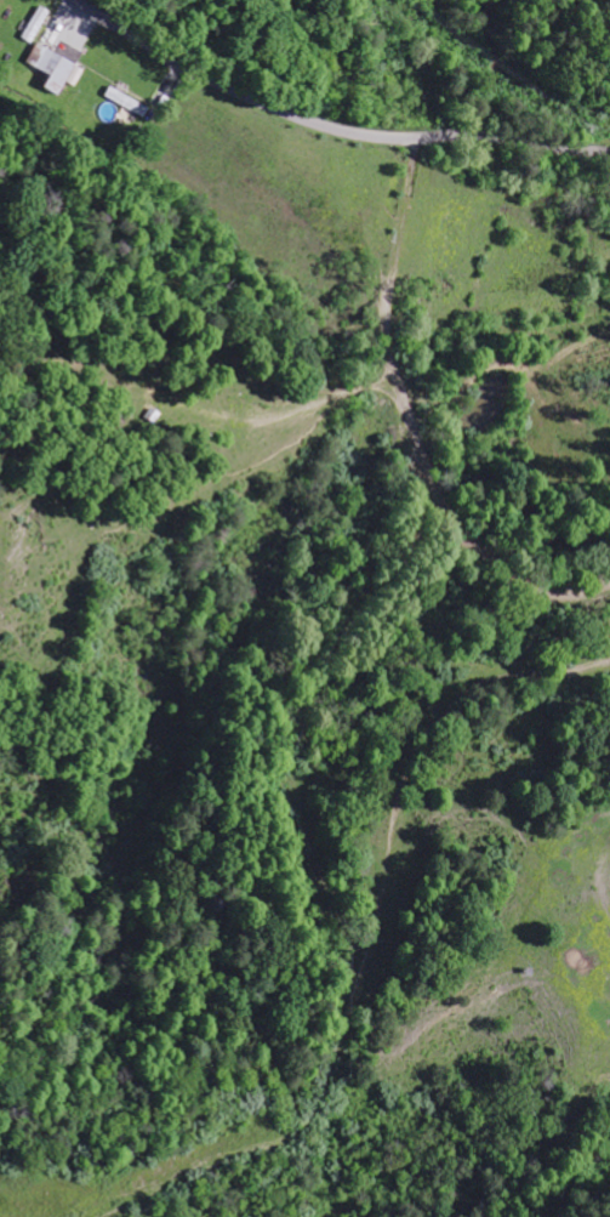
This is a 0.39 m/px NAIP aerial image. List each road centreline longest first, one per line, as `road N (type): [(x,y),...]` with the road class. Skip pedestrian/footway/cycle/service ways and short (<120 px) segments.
road 1 (residential): [(609,153),(478,136),(384,136),(303,119),(181,66),(78,0)]

